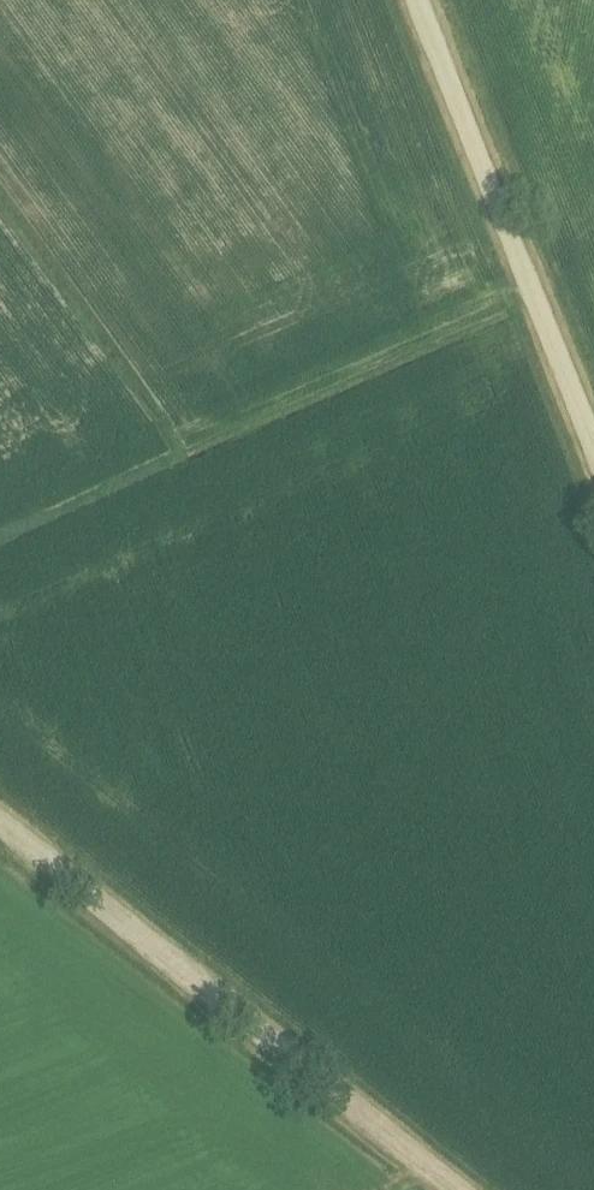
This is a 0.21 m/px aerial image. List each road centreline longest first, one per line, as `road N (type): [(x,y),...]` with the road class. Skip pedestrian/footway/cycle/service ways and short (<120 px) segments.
road 1 (track): [(455,1189),(0,824)]
road 2 (track): [(409,0),(593,463)]

